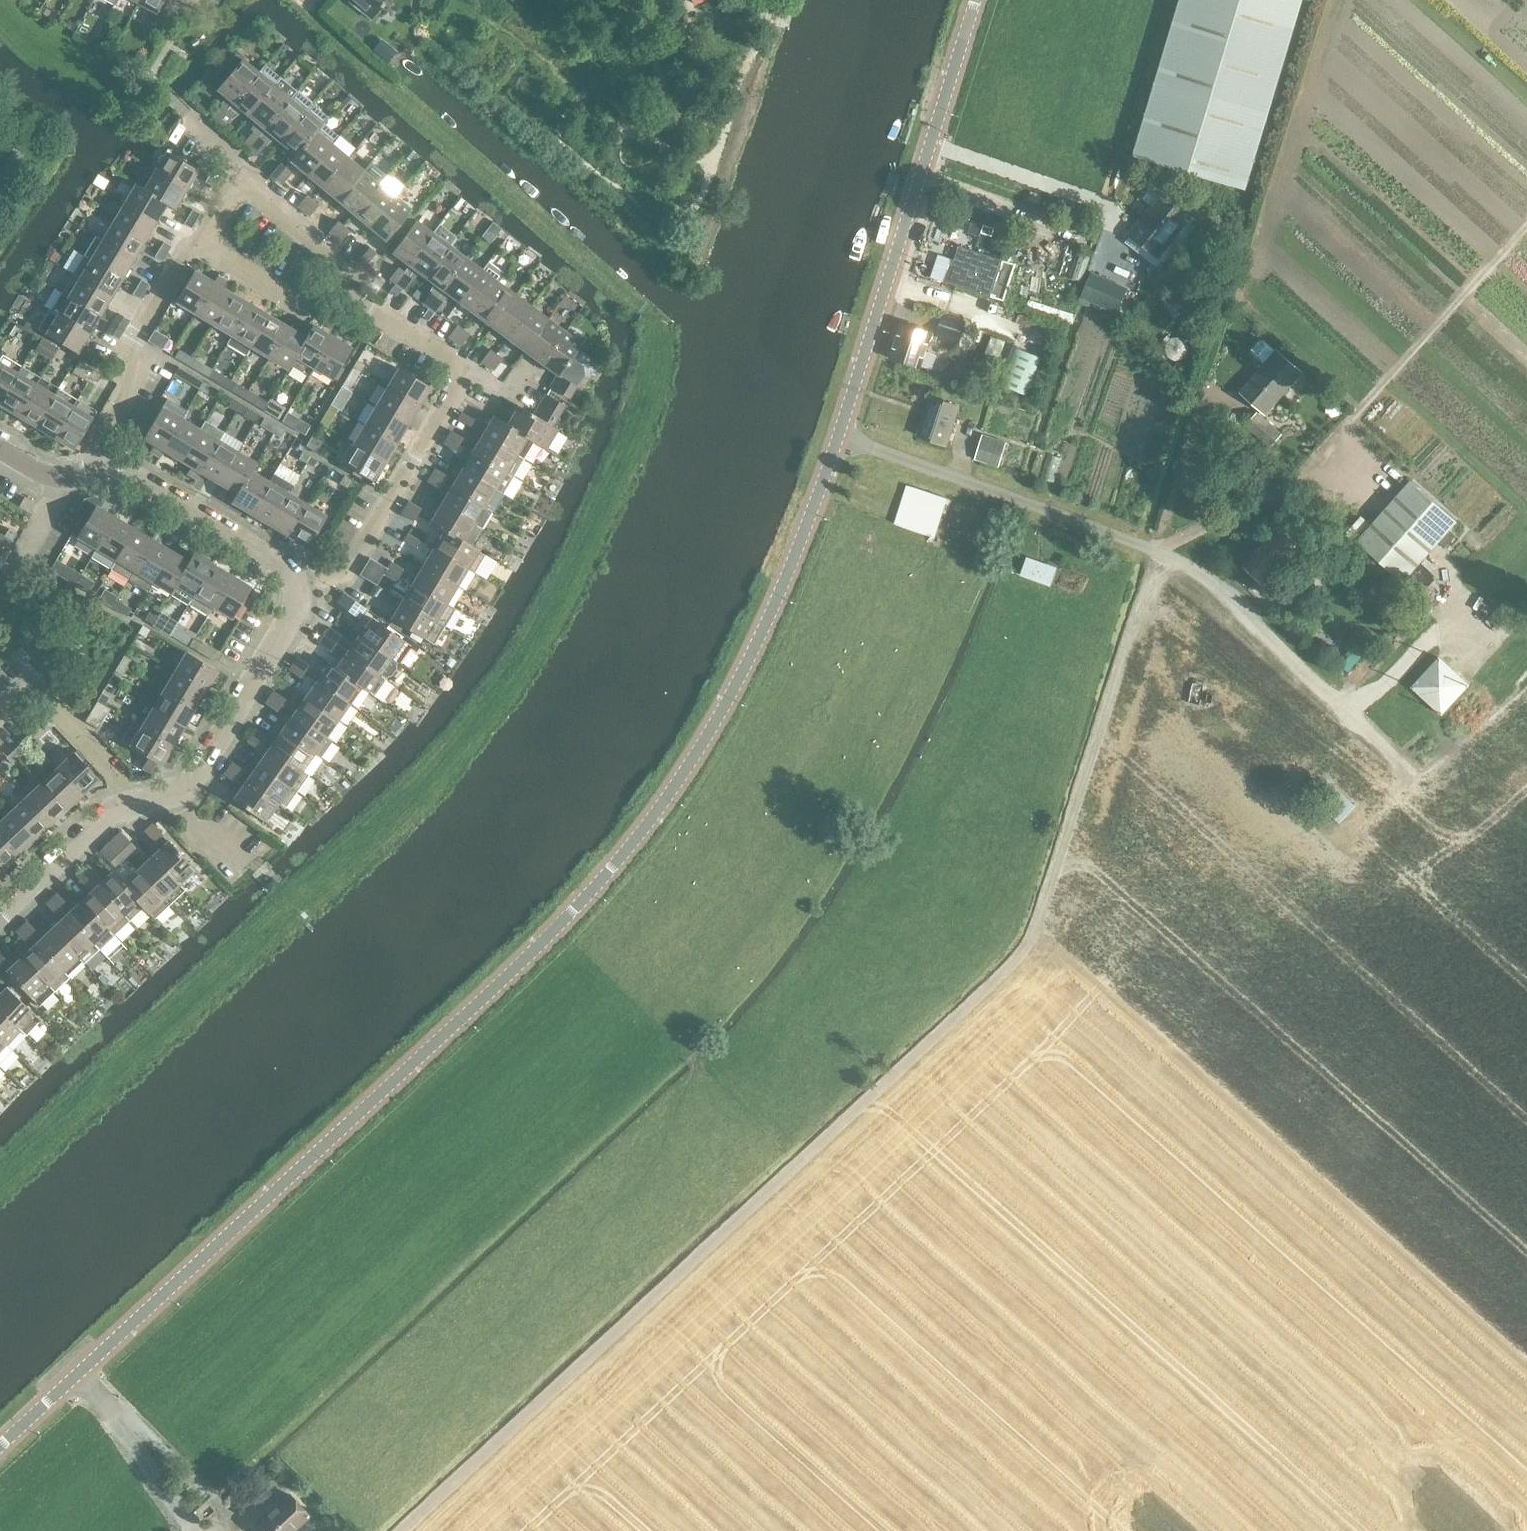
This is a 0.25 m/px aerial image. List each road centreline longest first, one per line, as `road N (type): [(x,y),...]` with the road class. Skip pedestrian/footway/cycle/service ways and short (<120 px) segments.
road 1 (tertiary): [(0,1448),(566,919),(647,823),(728,698),(832,469),(976,0)]
road 2 (track): [(405,1530),(1025,952),(1156,548)]
road 3 (residential): [(0,911),(115,810),(166,796),(192,778),(292,610),(296,587)]
road 4 (residential): [(296,587),(347,574),(471,372),(364,305)]
road 5 (track): [(1183,563),(1246,609),(1416,783)]
road 6 (residential): [(106,466),(109,423),(137,373),(137,336),(198,242)]
road 7 (residential): [(296,587),(286,566),(106,466)]
road 8 (residential): [(364,305),(333,316),(198,242)]
road 9 (residential): [(364,305),(345,272),(244,179)]

